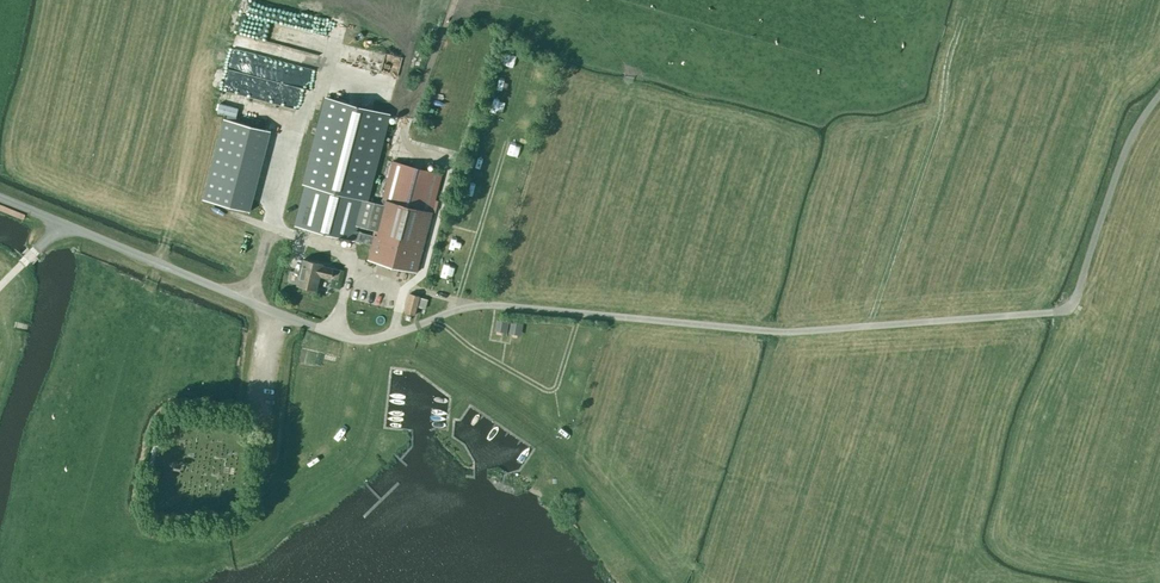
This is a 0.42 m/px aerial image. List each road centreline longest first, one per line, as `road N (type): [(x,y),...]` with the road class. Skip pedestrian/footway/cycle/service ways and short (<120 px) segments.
road 1 (unclassified): [(760,330),(483,305),(357,340),(0,198)]
road 2 (unclassified): [(760,330),(1066,309),(1132,134),(1159,95)]
road 3 (track): [(304,104),(321,86),(395,103),(416,99),(456,0)]
road 4 (track): [(432,319),(550,390),(579,313)]

